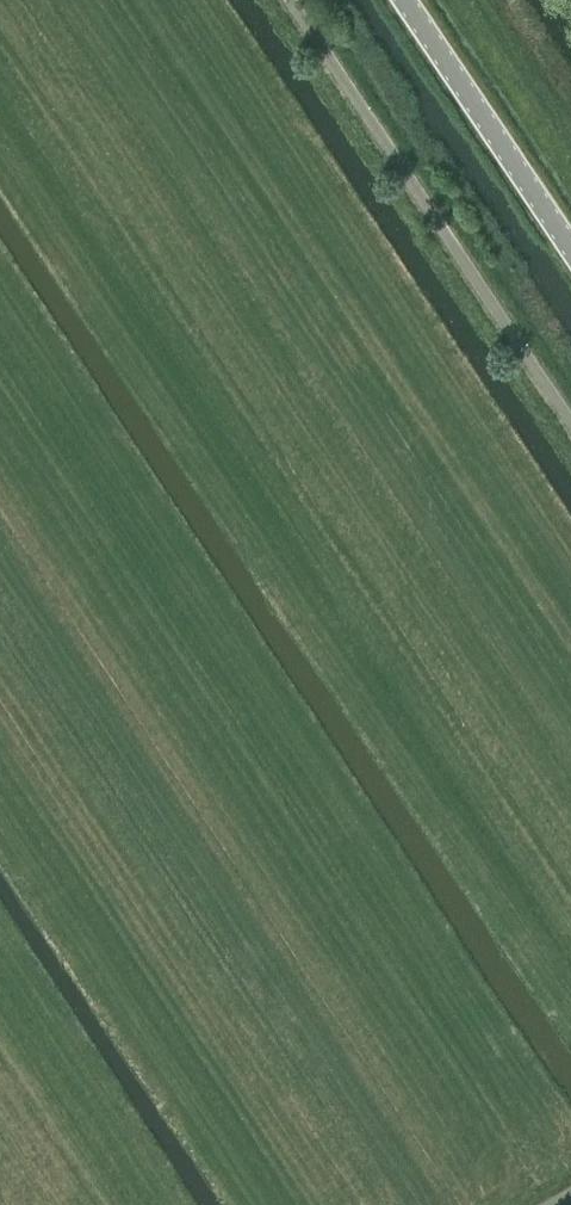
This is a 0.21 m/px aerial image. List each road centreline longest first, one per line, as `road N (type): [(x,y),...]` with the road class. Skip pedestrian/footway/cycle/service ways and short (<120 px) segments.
road 1 (tertiary): [(413,0),(570,244)]

